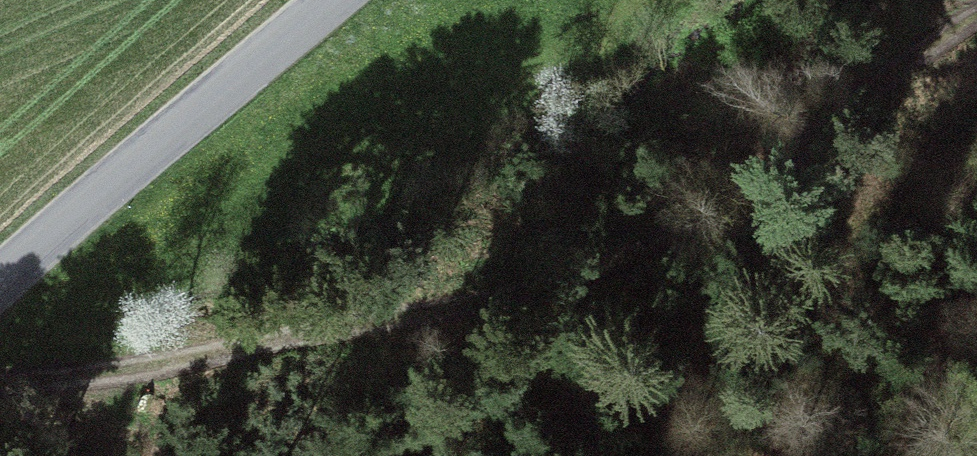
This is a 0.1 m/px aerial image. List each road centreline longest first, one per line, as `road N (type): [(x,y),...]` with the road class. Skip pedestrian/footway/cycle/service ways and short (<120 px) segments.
road 1 (track): [(0,378),(569,277),(751,191),(856,89),(976,10)]
road 2 (unclassified): [(328,0),(0,281)]

